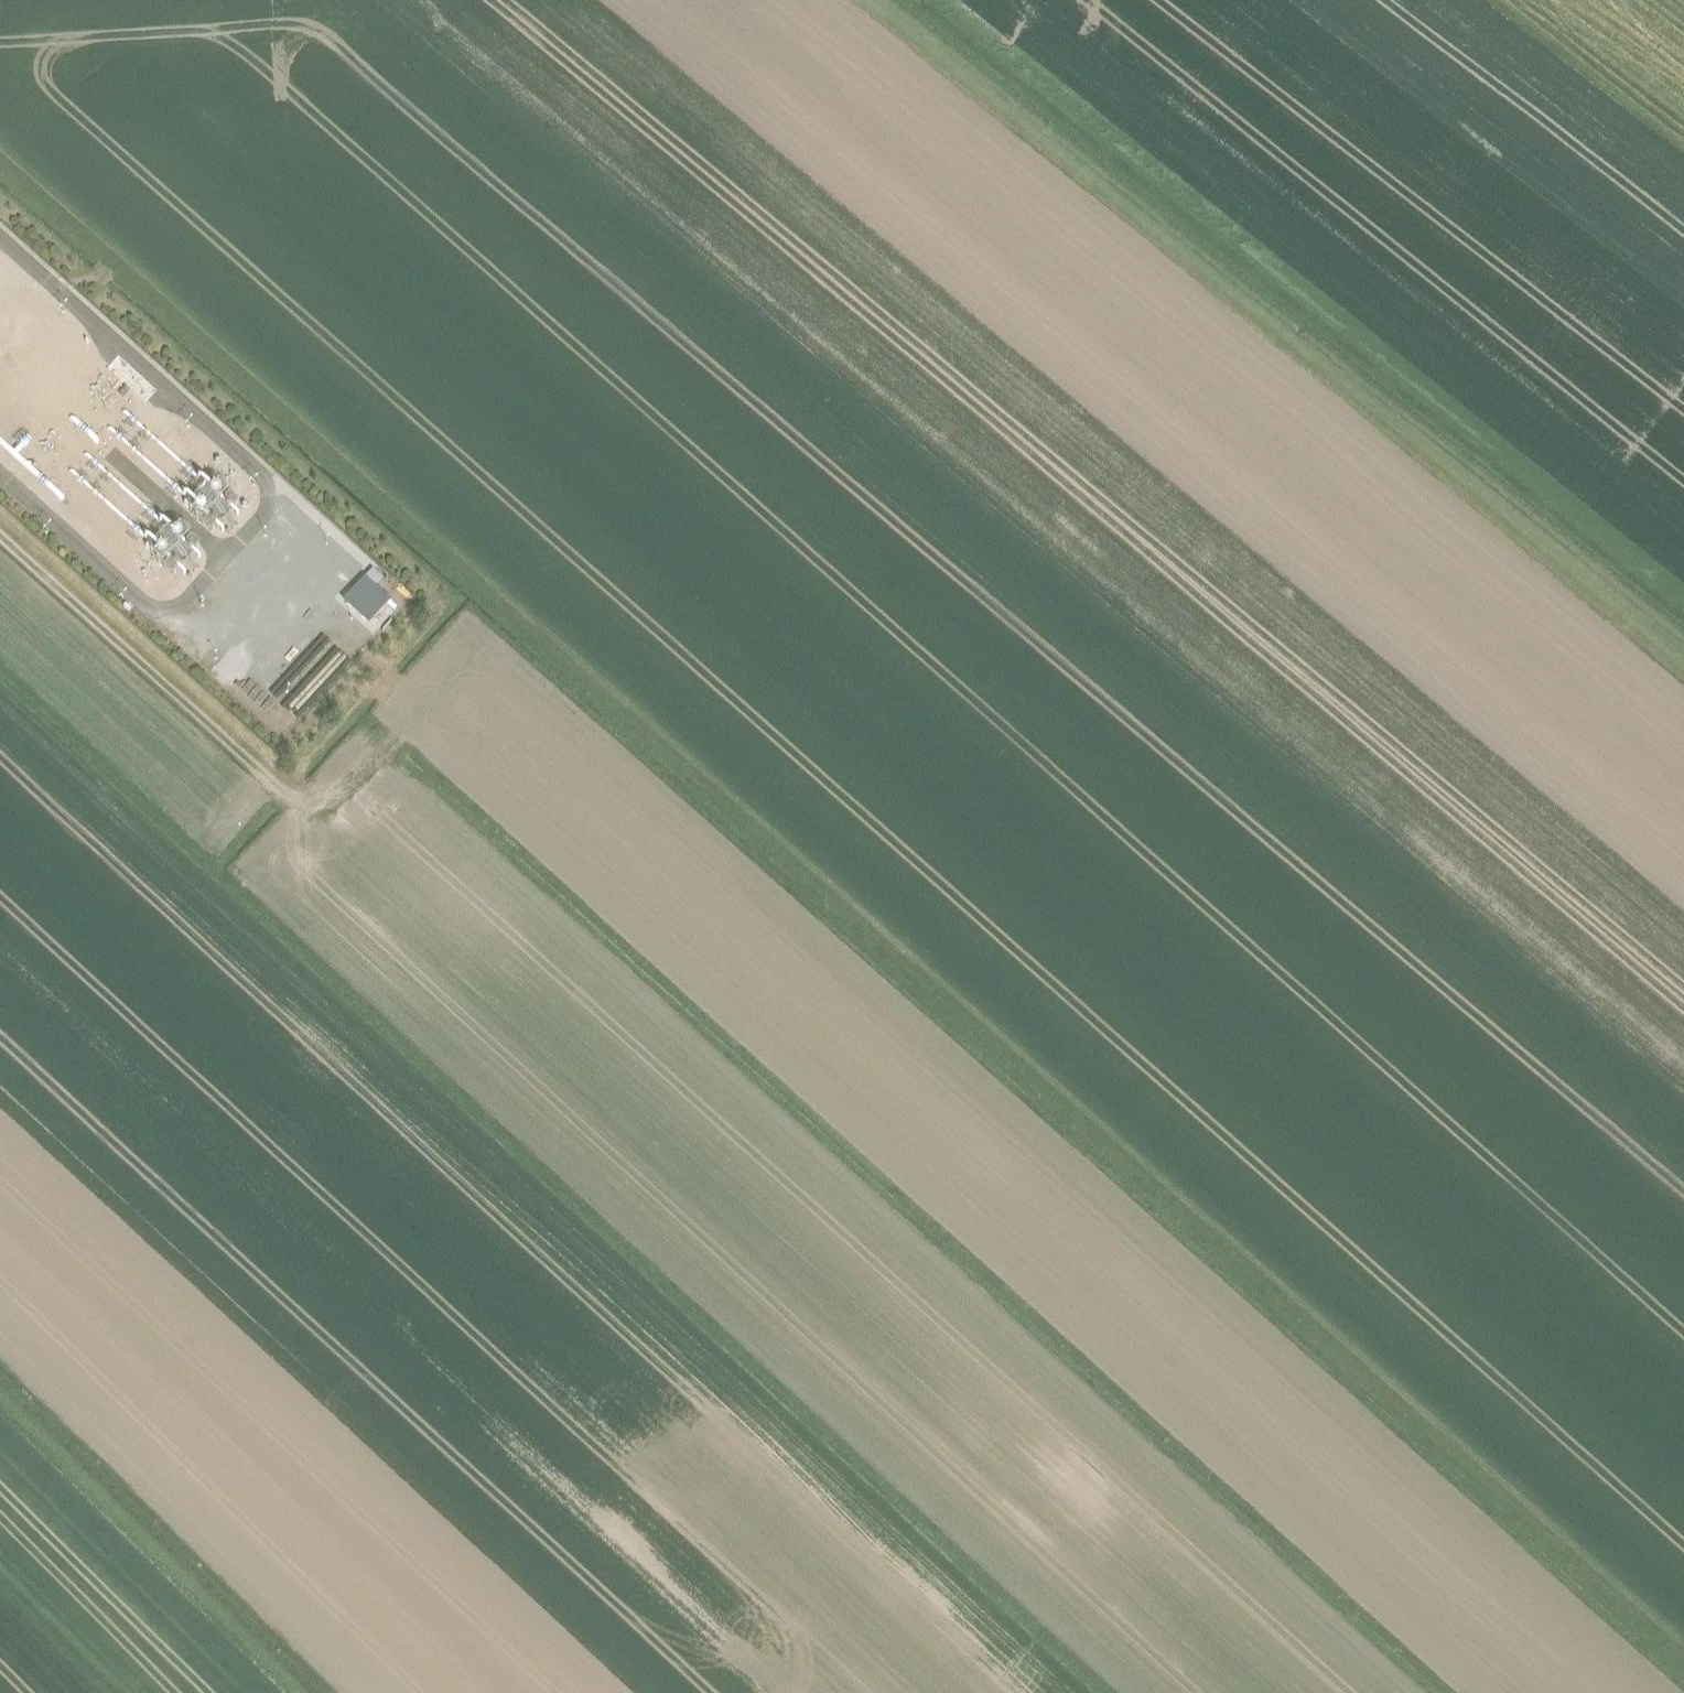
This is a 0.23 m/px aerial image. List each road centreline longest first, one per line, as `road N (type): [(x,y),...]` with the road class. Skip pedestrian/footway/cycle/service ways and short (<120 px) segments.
road 1 (track): [(0,536),(300,807),(322,809)]

